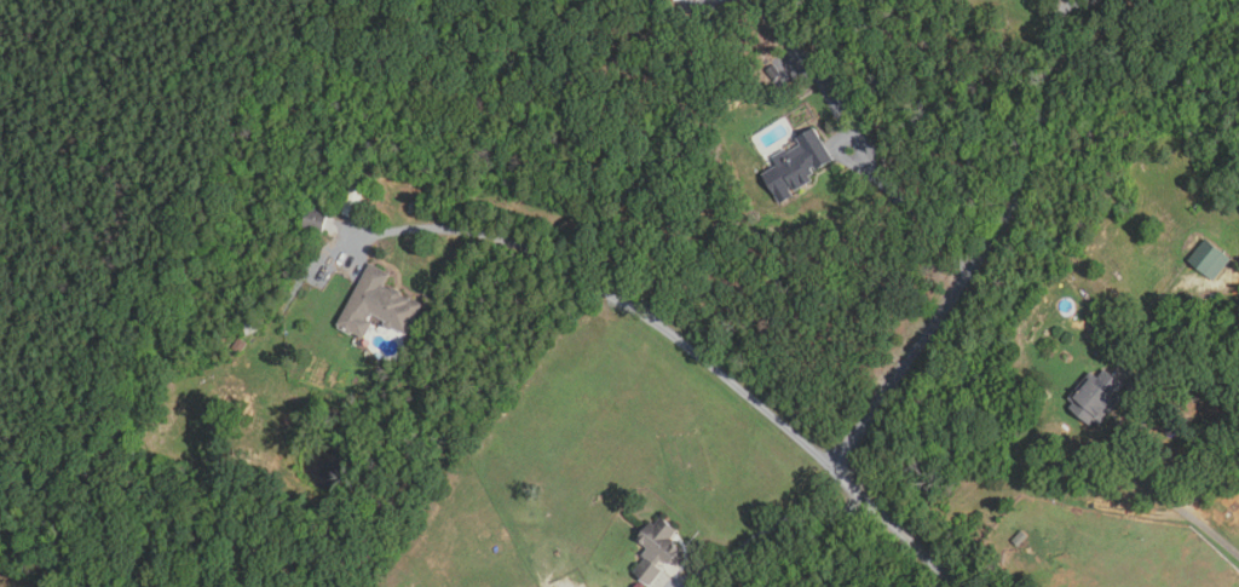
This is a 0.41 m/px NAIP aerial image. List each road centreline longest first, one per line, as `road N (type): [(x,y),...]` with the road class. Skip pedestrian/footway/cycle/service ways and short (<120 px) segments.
road 1 (residential): [(957,586),(834,464),(621,299),(525,243),(459,229),(381,234)]

